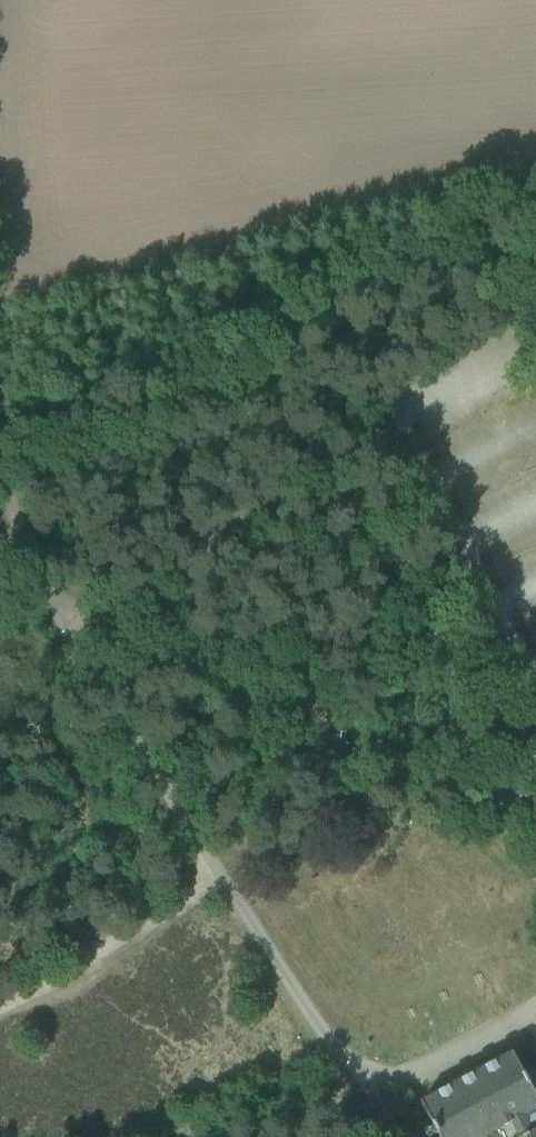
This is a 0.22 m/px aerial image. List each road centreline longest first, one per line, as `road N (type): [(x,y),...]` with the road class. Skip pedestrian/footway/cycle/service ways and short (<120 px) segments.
road 1 (unclassified): [(535,860),(369,513),(350,502),(320,494),(281,503),(67,623)]
road 2 (unclassified): [(354,1067),(219,872),(67,623)]
road 3 (track): [(0,992),(219,872)]
road 4 (unclassified): [(354,1067),(391,1074),(457,1053),(535,1005)]
road 5 (unclassified): [(67,623),(0,474)]

